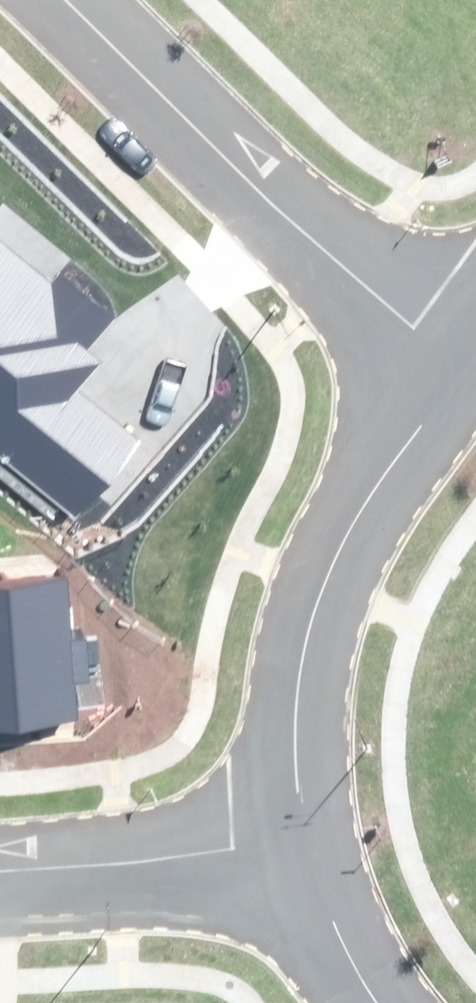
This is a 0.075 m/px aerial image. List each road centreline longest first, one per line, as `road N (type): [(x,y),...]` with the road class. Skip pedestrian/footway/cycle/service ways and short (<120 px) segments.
road 1 (residential): [(471,357),(418,322),(62,0)]
road 2 (residential): [(300,841),(300,676),(330,565),(471,357)]
road 3 (residential): [(0,869),(300,841)]
road 4 (residential): [(377,1002),(331,923),(300,841)]

